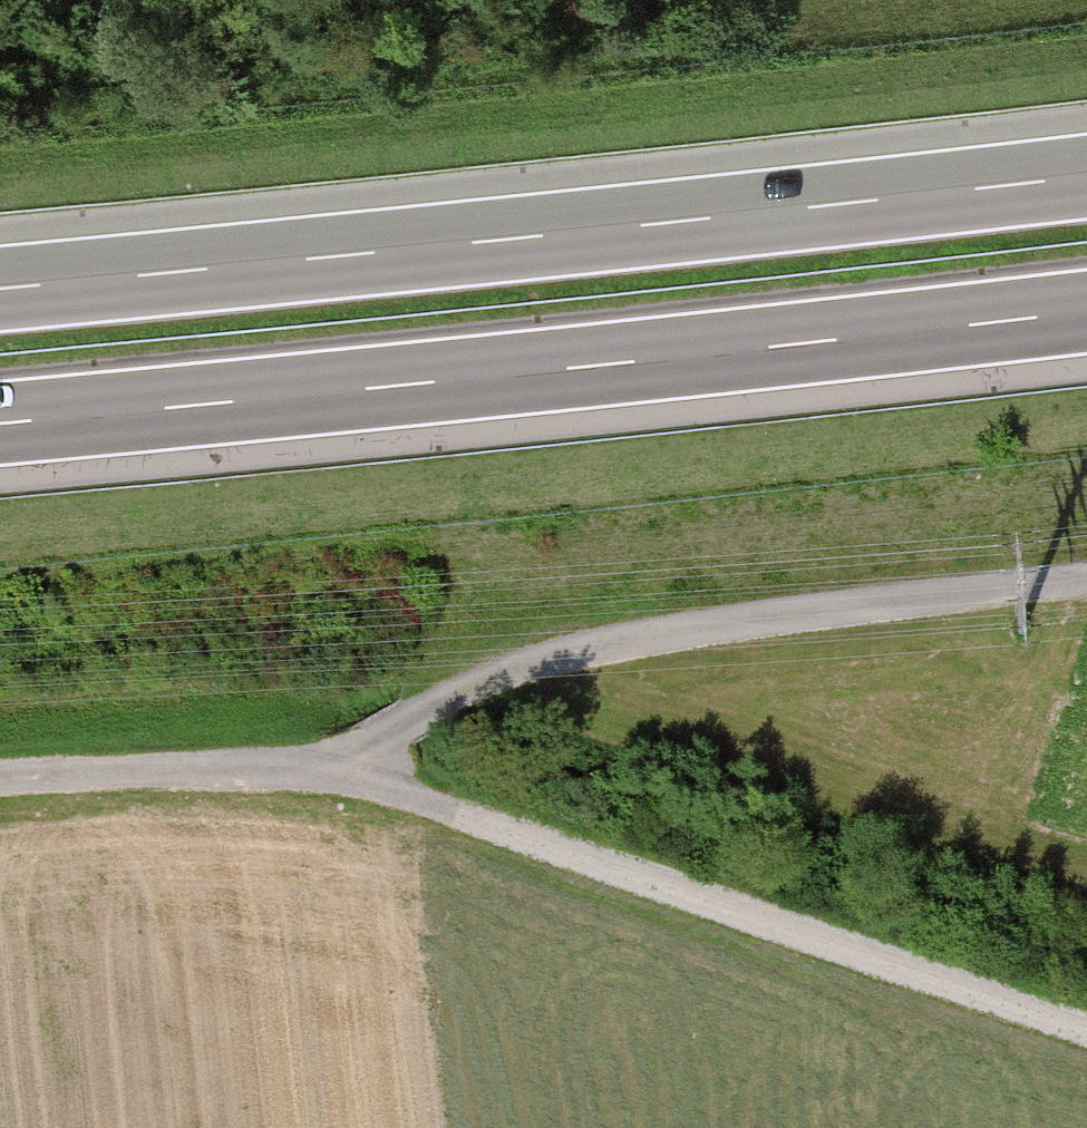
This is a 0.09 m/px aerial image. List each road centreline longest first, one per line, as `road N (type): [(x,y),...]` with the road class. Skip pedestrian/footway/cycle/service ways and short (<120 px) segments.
road 1 (track): [(1086,1035),(333,773),(0,788)]
road 2 (motorway): [(0,422),(1086,311)]
road 3 (motorway): [(1086,176),(0,287)]
road 4 (track): [(1086,580),(715,632),(541,672),(425,721),(333,773)]

